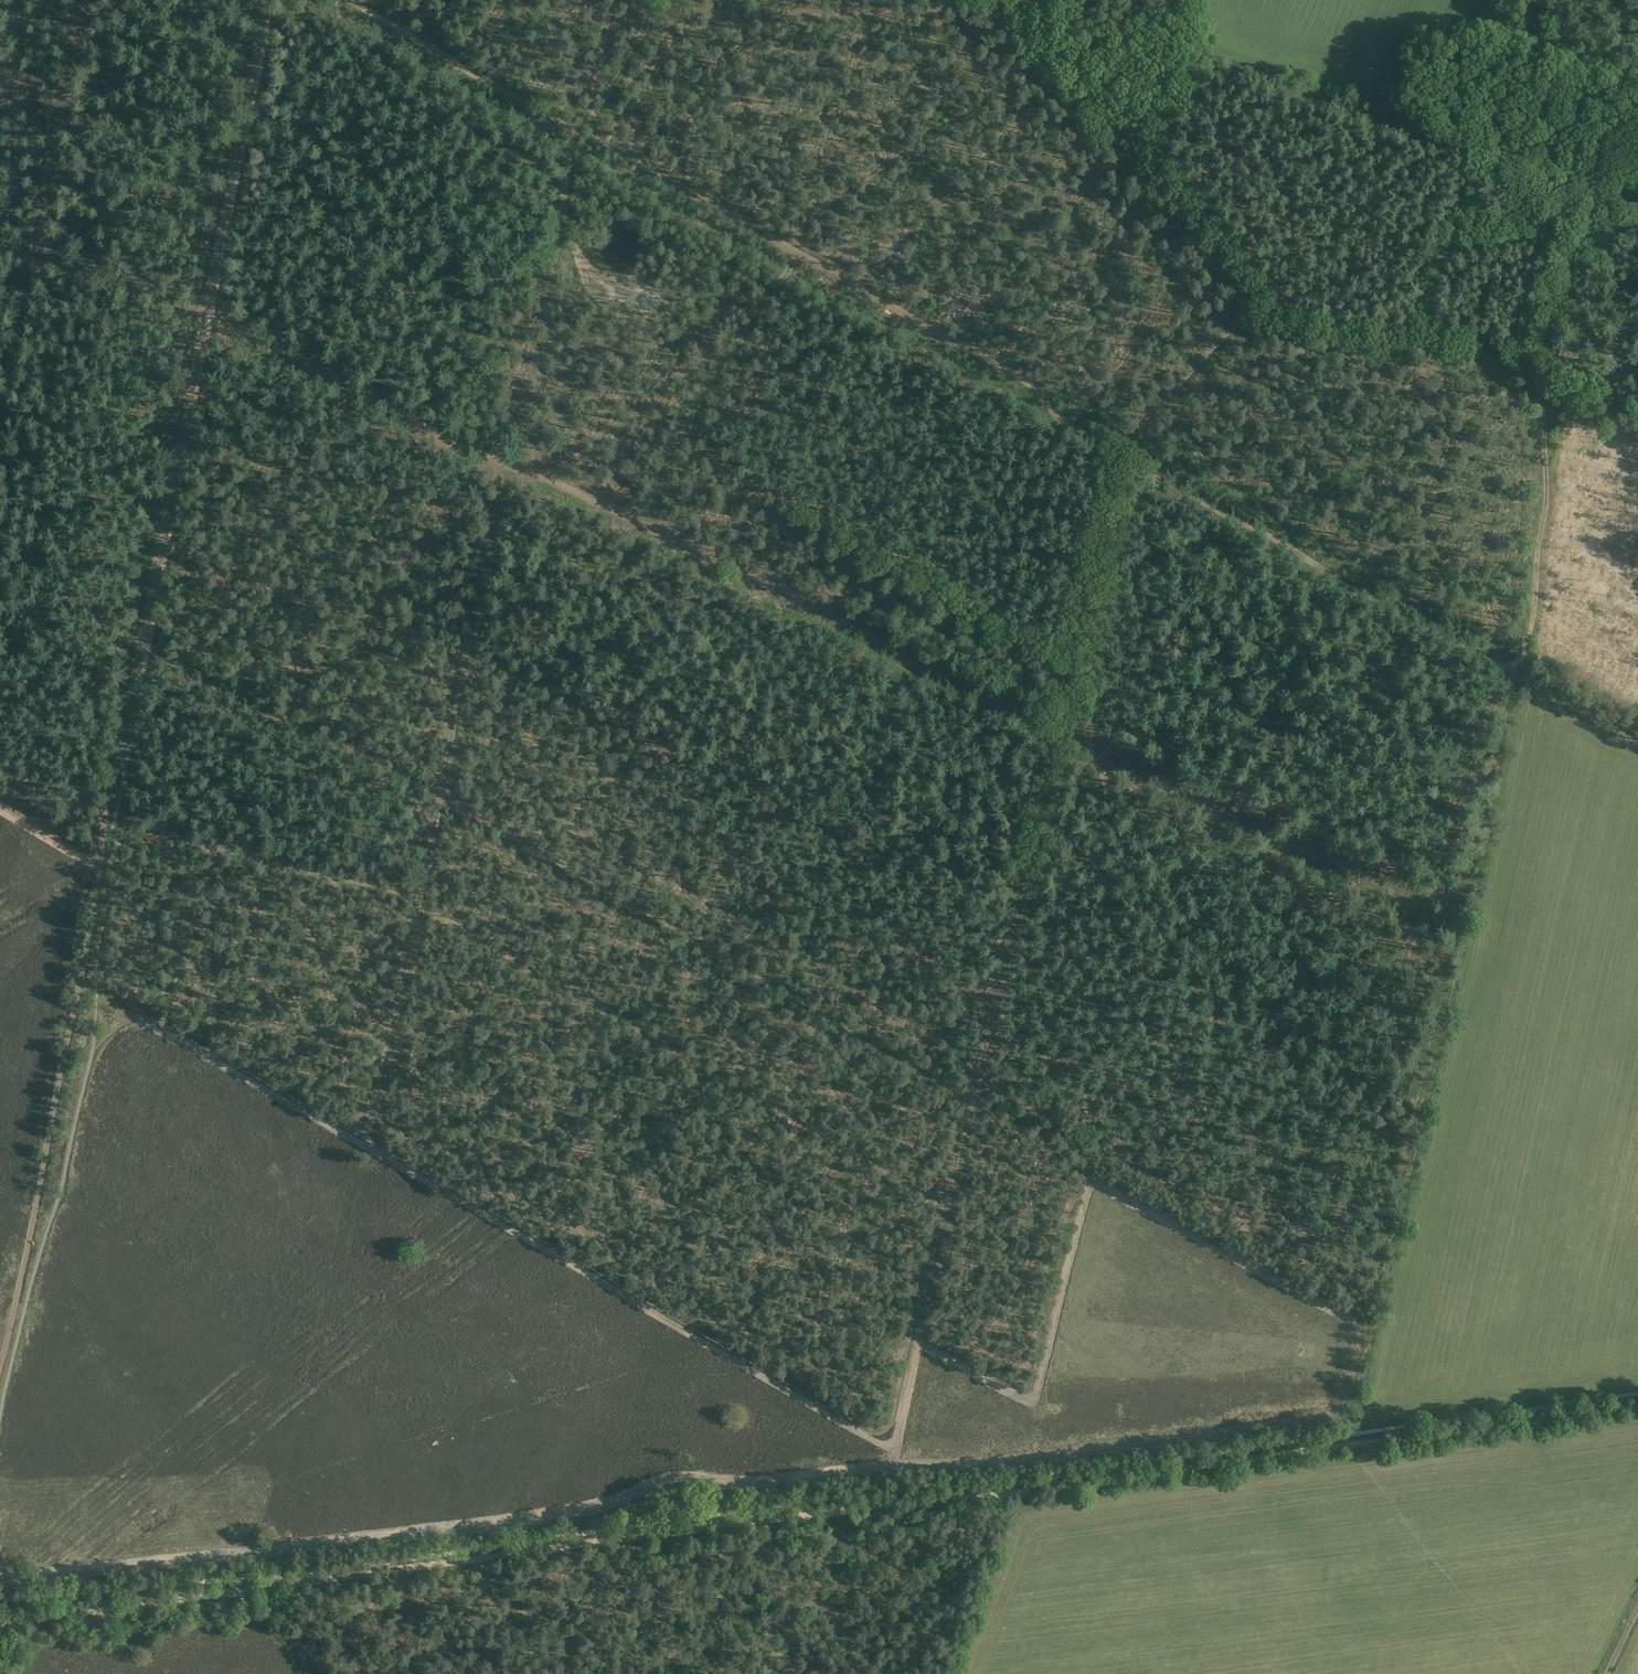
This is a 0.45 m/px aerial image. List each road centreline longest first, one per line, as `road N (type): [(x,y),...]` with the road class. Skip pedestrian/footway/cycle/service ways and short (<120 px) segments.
road 1 (track): [(1637,213),(1603,203),(1539,365),(1545,522),(1531,632),(1514,673),(1374,1275),(1379,1304),(1357,1416),(982,1463),(734,1483),(674,1476),(561,1513),(0,1578)]
road 2 (track): [(94,1044),(124,1023),(157,1029),(881,1441),(901,1425),(915,1335),(1119,451),(1246,311)]
road 3 (track): [(1637,1405),(0,1623)]
road 4 (track): [(334,0),(1016,373),(1057,415),(1514,673)]
road 5 (track): [(0,242),(207,303),(212,315),(506,463),(1056,728)]
road 6 (track): [(640,0),(652,15),(982,8),(1246,311),(1320,346),(1421,342),(1539,365)]
road 7 (track): [(267,0),(104,811),(101,865)]
road 8 (track): [(351,1136),(371,1122),(506,463)]
road 9 (track): [(945,1201),(420,906)]
road 10 (track): [(101,865),(102,892),(0,1384)]

